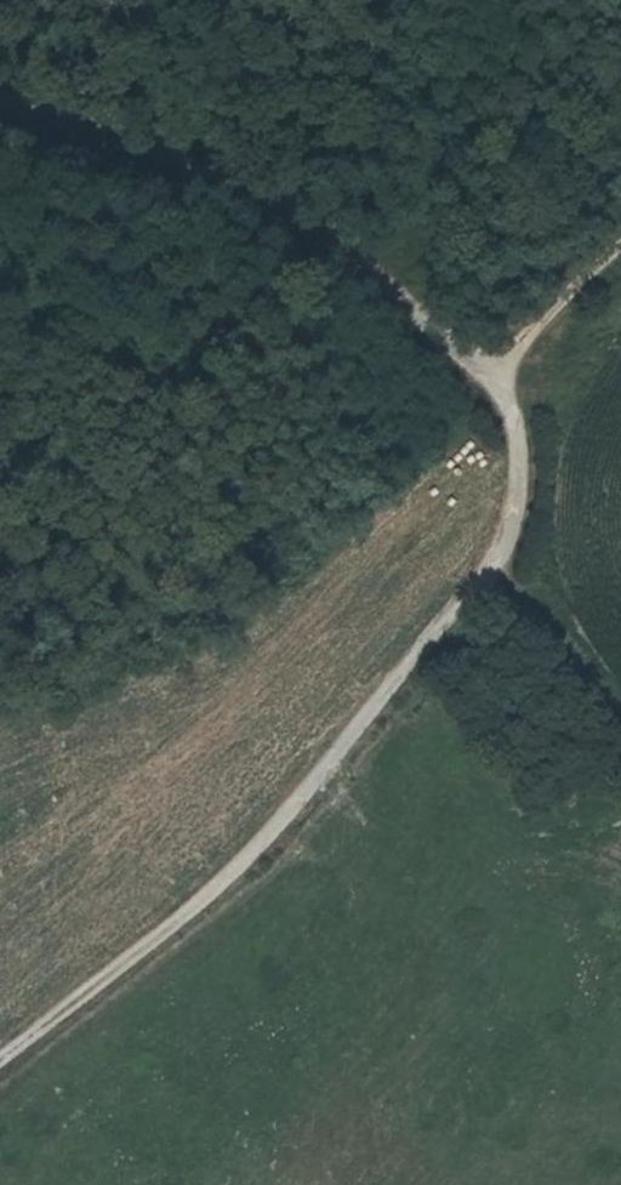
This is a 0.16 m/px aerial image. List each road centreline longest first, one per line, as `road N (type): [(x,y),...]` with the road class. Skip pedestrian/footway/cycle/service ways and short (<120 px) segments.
road 1 (track): [(0,1066),(210,908),(498,572),(518,483),(512,409),(475,372)]
road 2 (track): [(475,372),(302,224),(191,162),(0,104)]
road 3 (track): [(498,572),(620,718)]
road 4 (track): [(475,372),(620,254)]

